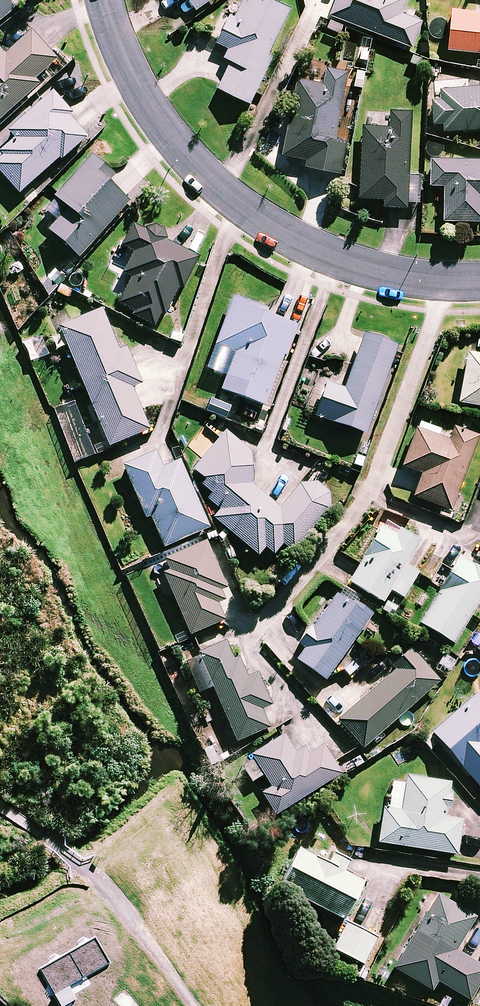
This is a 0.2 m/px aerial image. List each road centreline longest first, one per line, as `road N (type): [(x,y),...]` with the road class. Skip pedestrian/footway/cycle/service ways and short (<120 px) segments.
road 1 (residential): [(104,0),(144,103),(201,173),(240,205),(371,272),(479,284)]

